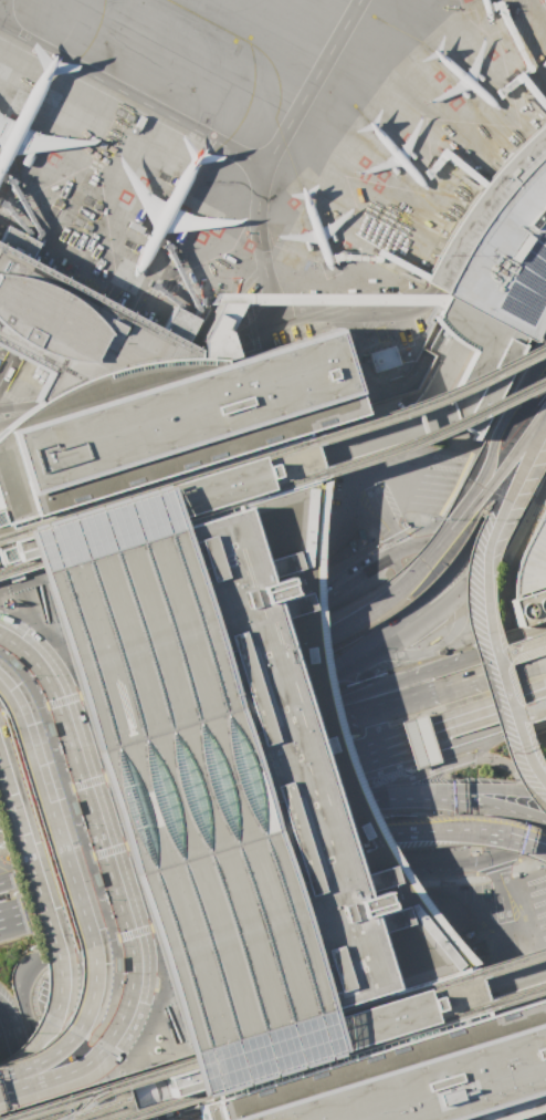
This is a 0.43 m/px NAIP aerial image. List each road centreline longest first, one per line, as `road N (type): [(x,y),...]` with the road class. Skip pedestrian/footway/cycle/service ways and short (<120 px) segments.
road 1 (residential): [(0,1091),(87,1055),(114,1017),(125,965),(49,702),(29,664),(0,639)]
road 2 (residential): [(0,1074),(57,1045),(87,985),(82,932),(0,688)]
road 3 (residential): [(8,880),(344,760)]
road 4 (residential): [(330,718),(0,808)]
road 5 (residential): [(0,1074),(36,1046),(56,979),(0,778)]
road 6 (residential): [(314,612),(71,696)]
road 7 (residential): [(545,623),(327,706)]
road 8 (residential): [(316,640),(123,736)]
road 9 (residential): [(322,676),(123,736)]
road 10 (residential): [(23,908),(219,855)]
road 11 (residential): [(473,495),(400,583),(338,630)]
road 12 (residential): [(473,538),(398,551),(314,612)]
road 13 (residential): [(545,342),(503,408),(473,495)]
road 14 (residential): [(473,538),(422,602),(361,656)]
road 15 (residential): [(219,855),(375,832)]
road 16 (residential): [(545,403),(473,538)]
road 17 (residential): [(219,855),(363,807)]
road 18 (residential): [(463,680),(330,718)]
road 19 (residential): [(414,798),(470,797),(545,816)]
road 20 (residential): [(123,736),(0,774)]
road 21 (residential): [(428,728),(545,684)]

